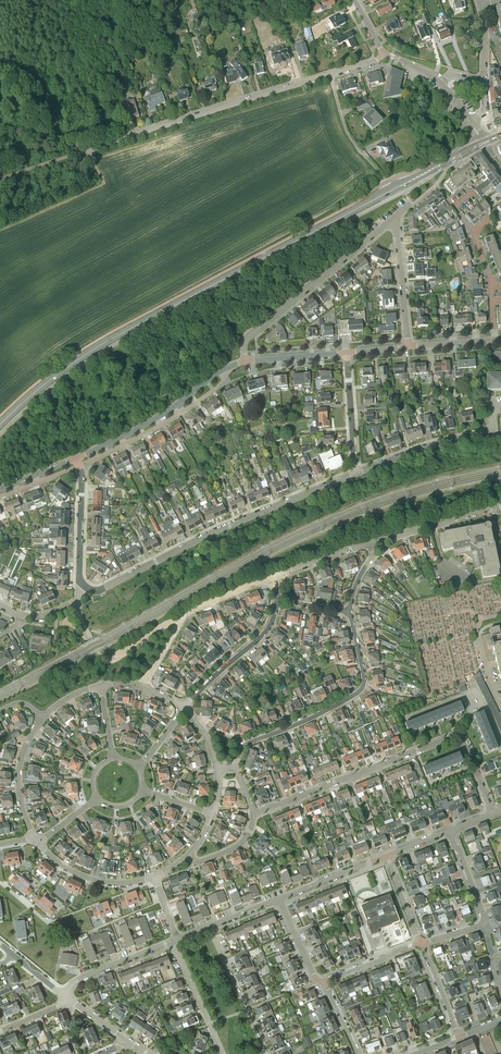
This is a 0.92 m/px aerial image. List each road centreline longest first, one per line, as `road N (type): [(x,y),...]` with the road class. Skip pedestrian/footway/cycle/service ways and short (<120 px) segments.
road 1 (secondary): [(0,425),(106,342),(484,142)]
road 2 (residential): [(85,586),(102,589),(356,473)]
road 3 (residential): [(80,152),(331,74)]
road 4 (residential): [(236,768),(247,743),(362,687),(350,612)]
road 5 (residential): [(245,361),(249,336),(393,218)]
road 6 (residential): [(443,741),(254,815)]
road 7 (residential): [(234,365),(76,458)]
road 8 (residential): [(356,473),(492,431),(500,405)]
road 9 (residential): [(277,599),(266,631),(184,708)]
road 10 (residential): [(209,927),(266,1053)]
road 11 (residential): [(371,546),(500,506)]
road 12 (residential): [(154,876),(119,883),(85,877),(35,839)]
road 13 (residential): [(408,346),(393,218)]
road 14 (residential): [(35,839),(18,778),(43,718)]
road 15 (residential): [(85,586),(76,458)]
road 16 (residential): [(64,994),(82,978),(174,942)]
road 17 (residential): [(356,473),(347,352)]
road 18 (residential): [(223,1053),(174,942)]

